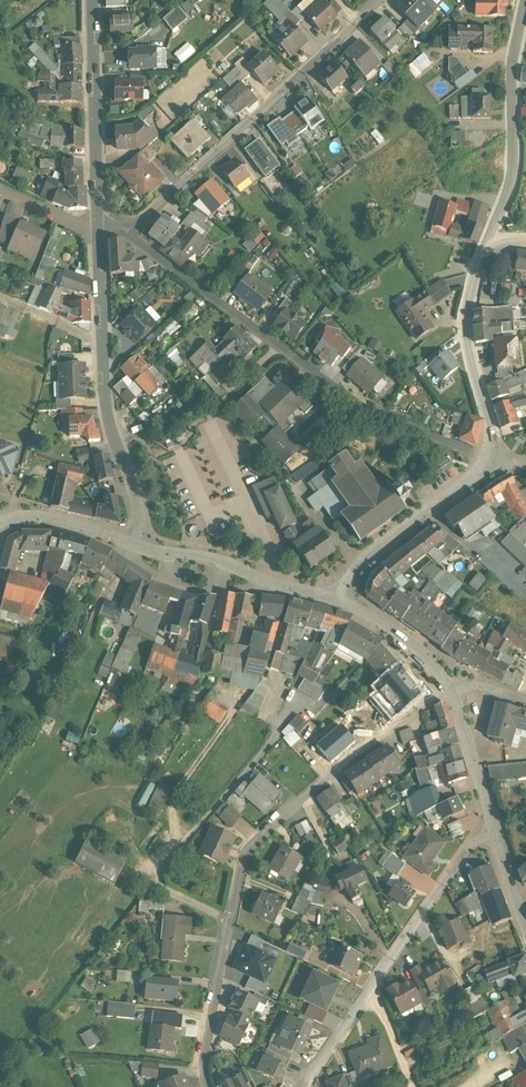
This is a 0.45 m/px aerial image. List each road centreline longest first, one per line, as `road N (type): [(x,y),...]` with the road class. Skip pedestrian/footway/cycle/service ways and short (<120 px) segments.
road 1 (residential): [(525,0),(515,41),(510,184),(464,322),(494,461)]
road 2 (residential): [(128,231),(379,0)]
road 3 (residential): [(451,688),(349,756),(245,852),(229,919)]
road 4 (residential): [(495,831),(461,852),(304,1086)]
road 5 (tertiary): [(99,229),(107,407),(138,505),(136,543)]
road 6 (residential): [(277,348),(358,411),(494,461)]
road 7 (tertiary): [(92,0),(99,229)]
road 8 (residential): [(494,461),(482,479),(363,560),(335,599)]
road 9 (tertiary): [(335,599),(136,543)]
road 10 (track): [(154,886),(275,740)]
road 11 (residential): [(128,231),(277,348)]
road 12 (residential): [(229,919),(202,1065),(205,1086)]
road 13 (tertiary): [(495,831),(451,688)]
road 14 (tertiary): [(451,688),(405,637),(335,599)]
road 15 (tertiary): [(136,543),(58,520),(0,521)]

